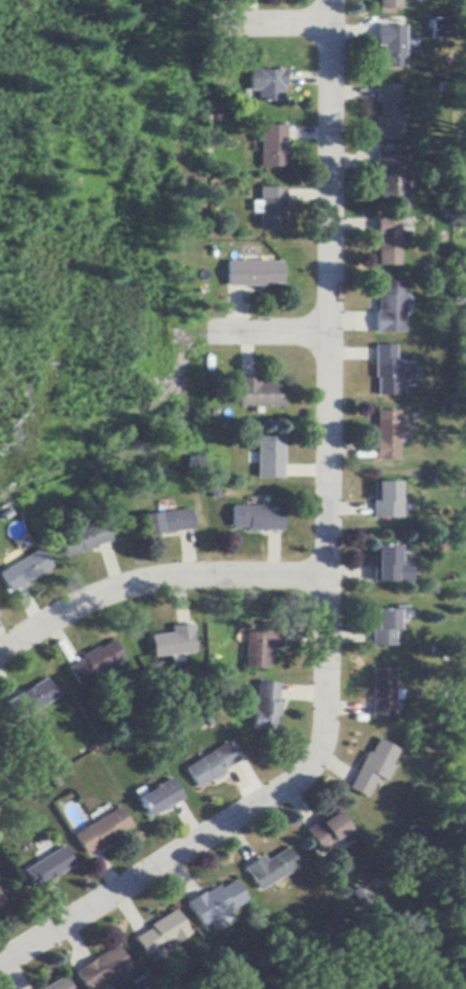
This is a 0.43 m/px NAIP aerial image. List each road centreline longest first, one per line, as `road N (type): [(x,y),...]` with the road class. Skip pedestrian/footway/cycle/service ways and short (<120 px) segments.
road 1 (residential): [(309,770),(324,742),(330,0)]
road 2 (residential): [(309,770),(0,965)]
road 3 (residential): [(0,652),(72,608),(136,583),(190,575),(324,578)]
road 4 (residential): [(326,334),(204,333)]

